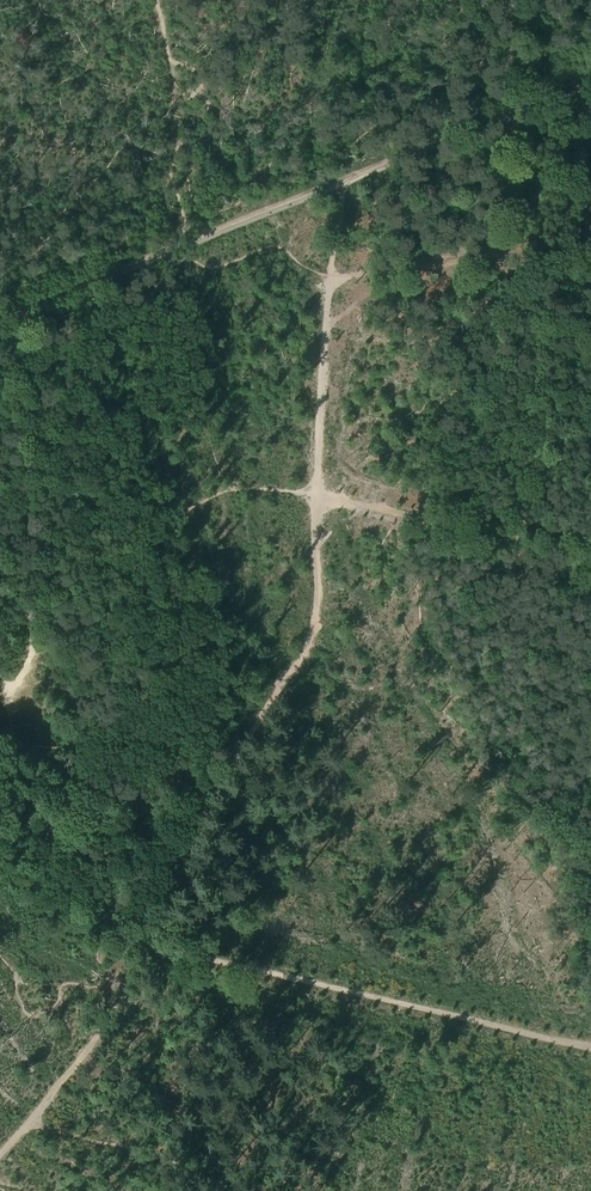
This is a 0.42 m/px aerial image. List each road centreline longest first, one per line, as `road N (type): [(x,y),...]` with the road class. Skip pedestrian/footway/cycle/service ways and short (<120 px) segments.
road 1 (track): [(329,278),(315,497),(317,621),(255,711),(176,864),(155,936)]
road 2 (track): [(155,936),(0,1146)]
road 3 (track): [(0,317),(188,238)]
road 4 (track): [(188,238),(347,176)]
road 5 (track): [(329,278),(492,263)]
road 6 (track): [(347,176),(498,113)]

